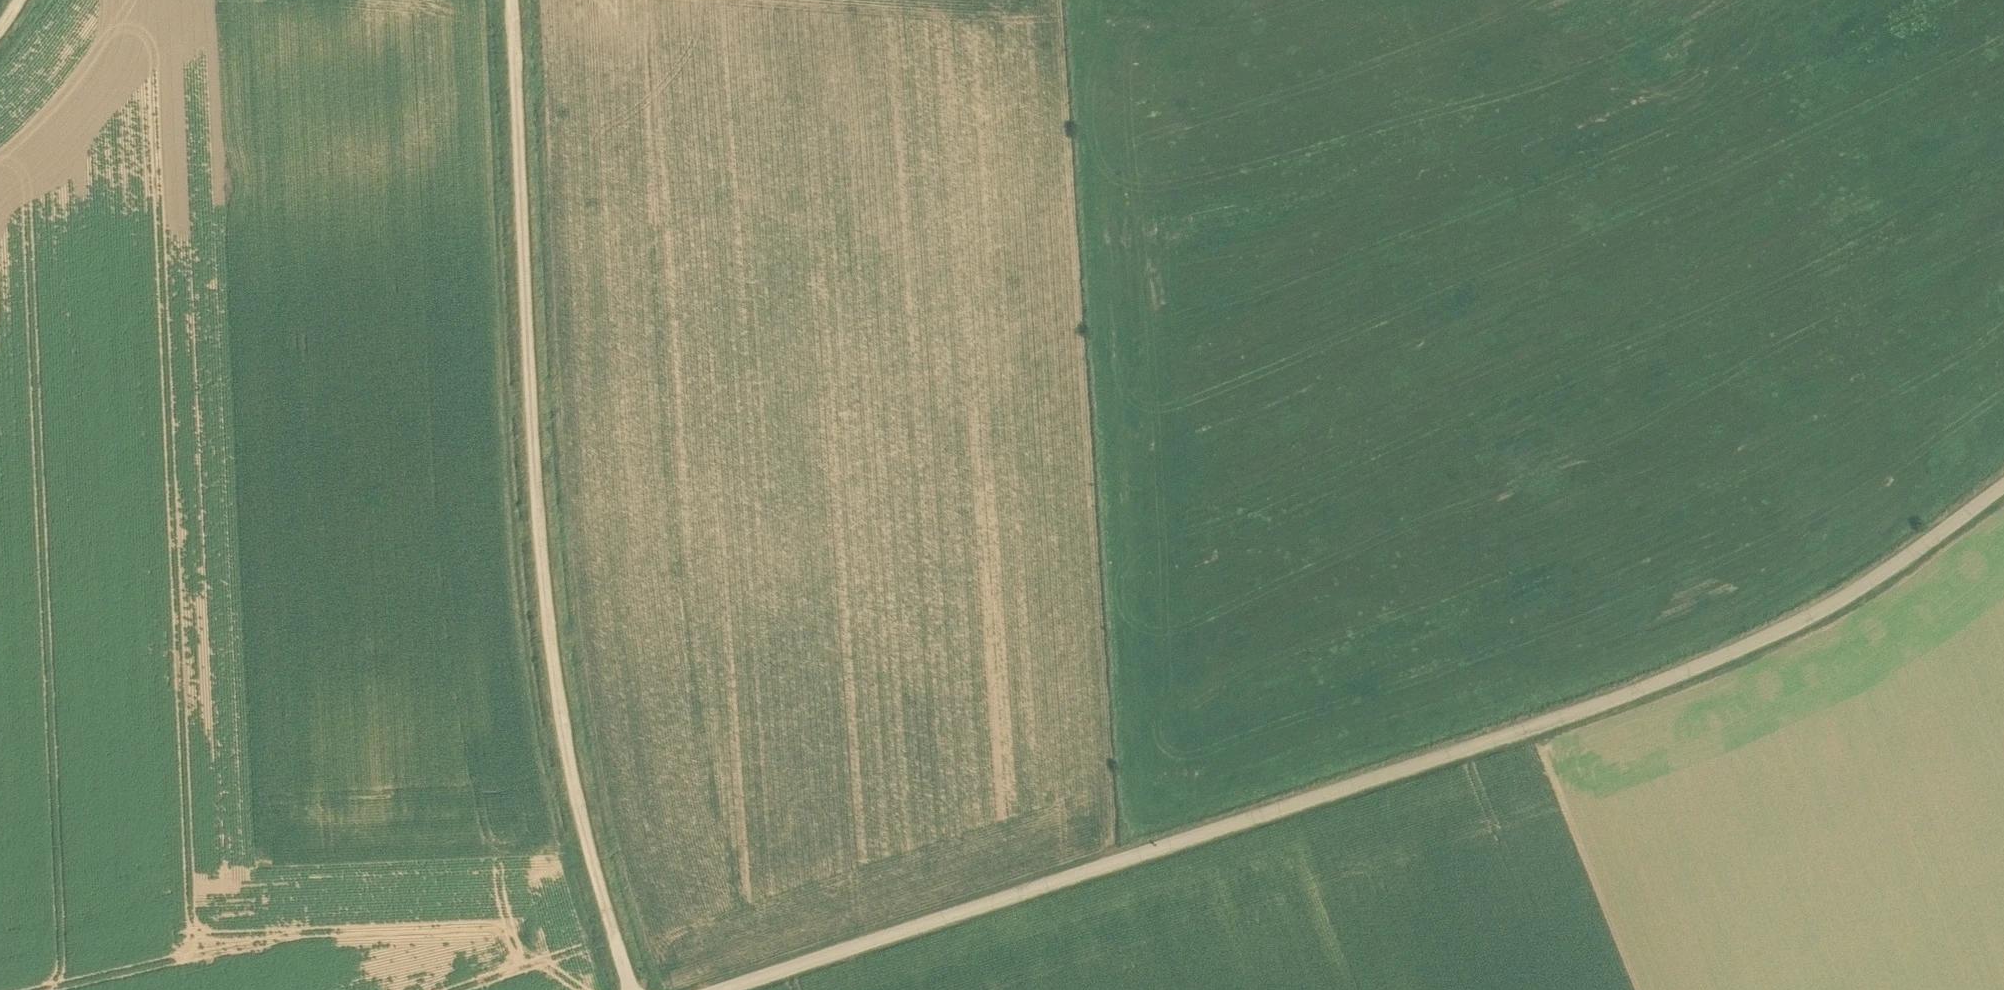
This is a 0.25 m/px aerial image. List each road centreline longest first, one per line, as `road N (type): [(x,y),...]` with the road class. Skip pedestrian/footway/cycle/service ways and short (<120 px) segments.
road 1 (unclassified): [(716,989),(1668,679),(1875,580),(2003,485)]
road 2 (track): [(634,989),(595,853),(541,565),(510,0)]

